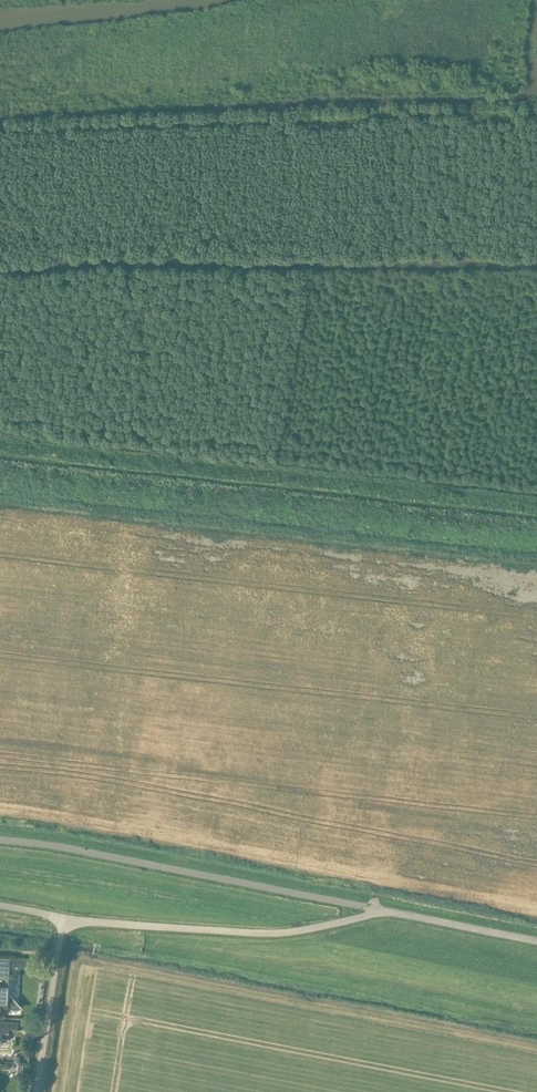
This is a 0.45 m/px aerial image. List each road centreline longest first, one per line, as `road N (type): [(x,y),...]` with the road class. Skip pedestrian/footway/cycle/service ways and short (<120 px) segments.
road 1 (track): [(536,1015),(63,926)]

